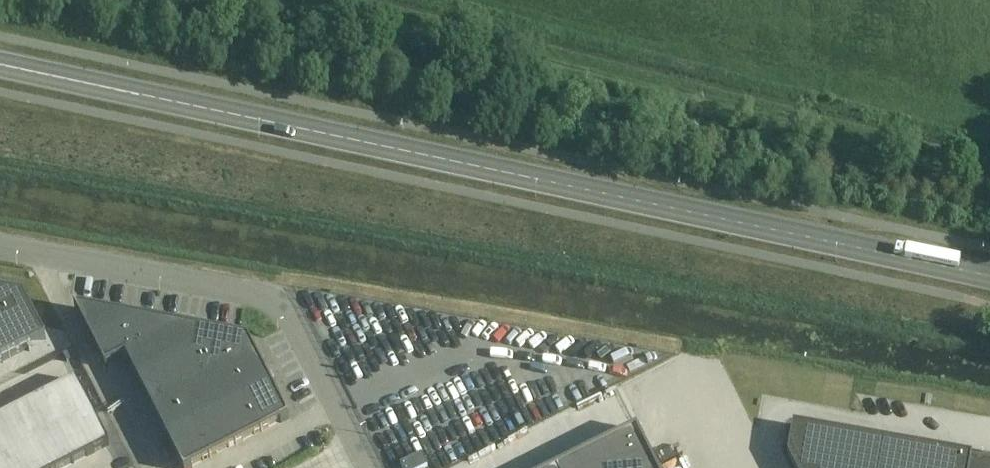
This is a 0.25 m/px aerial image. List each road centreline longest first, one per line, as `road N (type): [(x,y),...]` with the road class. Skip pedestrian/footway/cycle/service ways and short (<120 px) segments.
road 1 (primary): [(989,275),(0,63)]
road 2 (track): [(311,0),(989,175)]
road 3 (unclassified): [(368,467),(291,316),(276,301),(0,245)]

